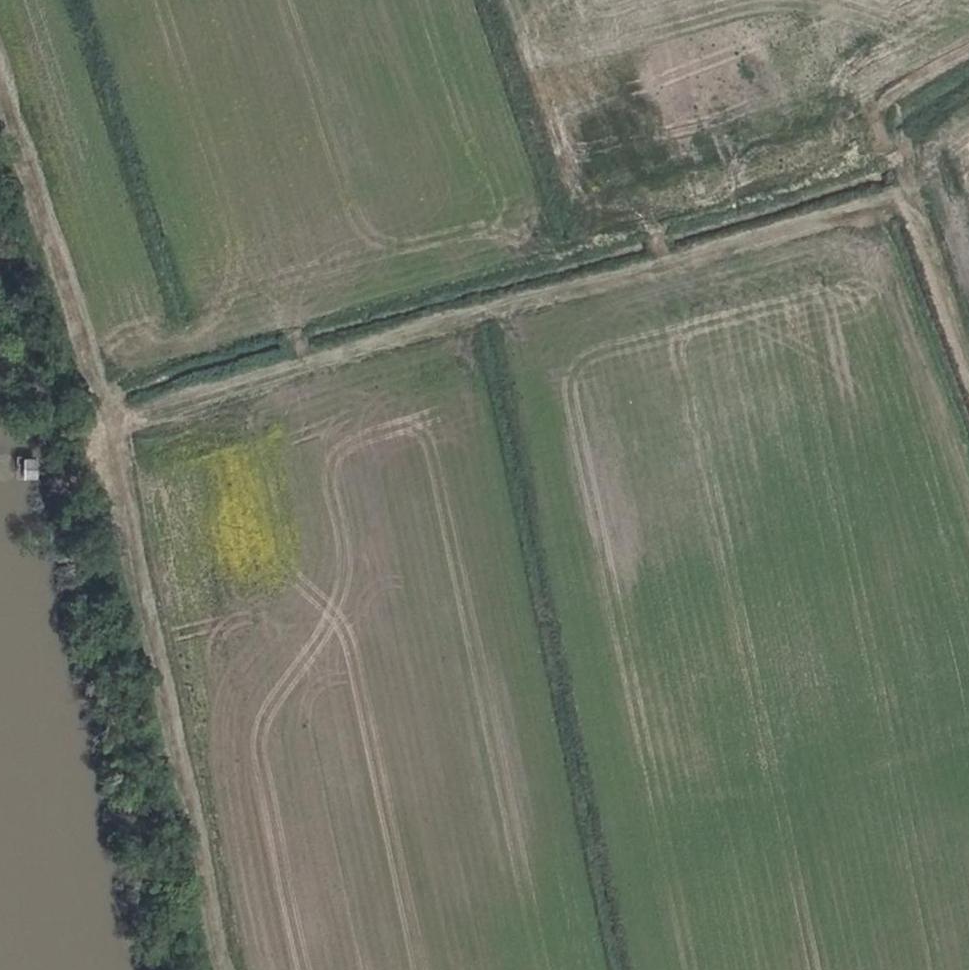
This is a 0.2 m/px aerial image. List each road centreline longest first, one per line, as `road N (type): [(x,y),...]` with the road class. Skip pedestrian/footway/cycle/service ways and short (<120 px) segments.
road 1 (track): [(142,423),(485,312),(795,223),(899,205),(955,285),(968,336)]

